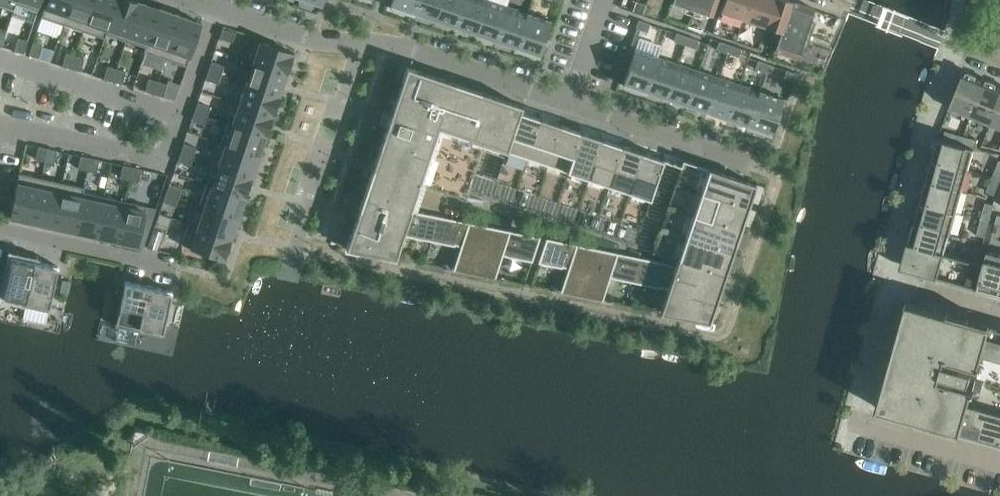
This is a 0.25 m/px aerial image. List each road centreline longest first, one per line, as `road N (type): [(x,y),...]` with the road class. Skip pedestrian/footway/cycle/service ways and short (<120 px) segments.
road 1 (residential): [(570,107),(375,45),(304,39),(193,0)]
road 2 (residential): [(748,165),(570,107)]
road 3 (residential): [(0,235),(171,274)]
road 4 (residential): [(862,420),(999,459)]

